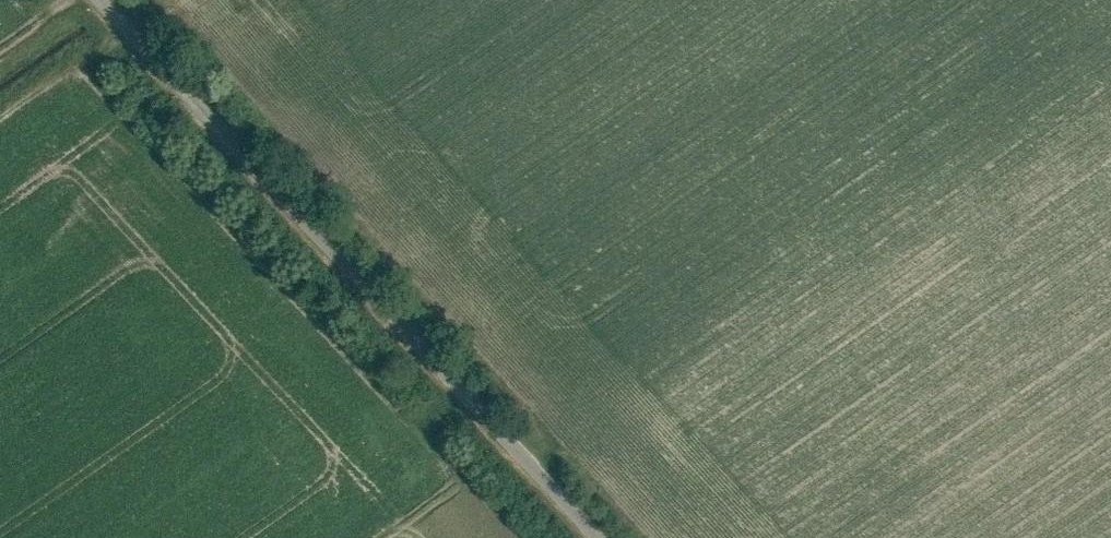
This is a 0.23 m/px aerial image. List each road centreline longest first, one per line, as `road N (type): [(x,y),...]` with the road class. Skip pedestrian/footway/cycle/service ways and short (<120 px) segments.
road 1 (unclassified): [(101,0),(599,537)]

